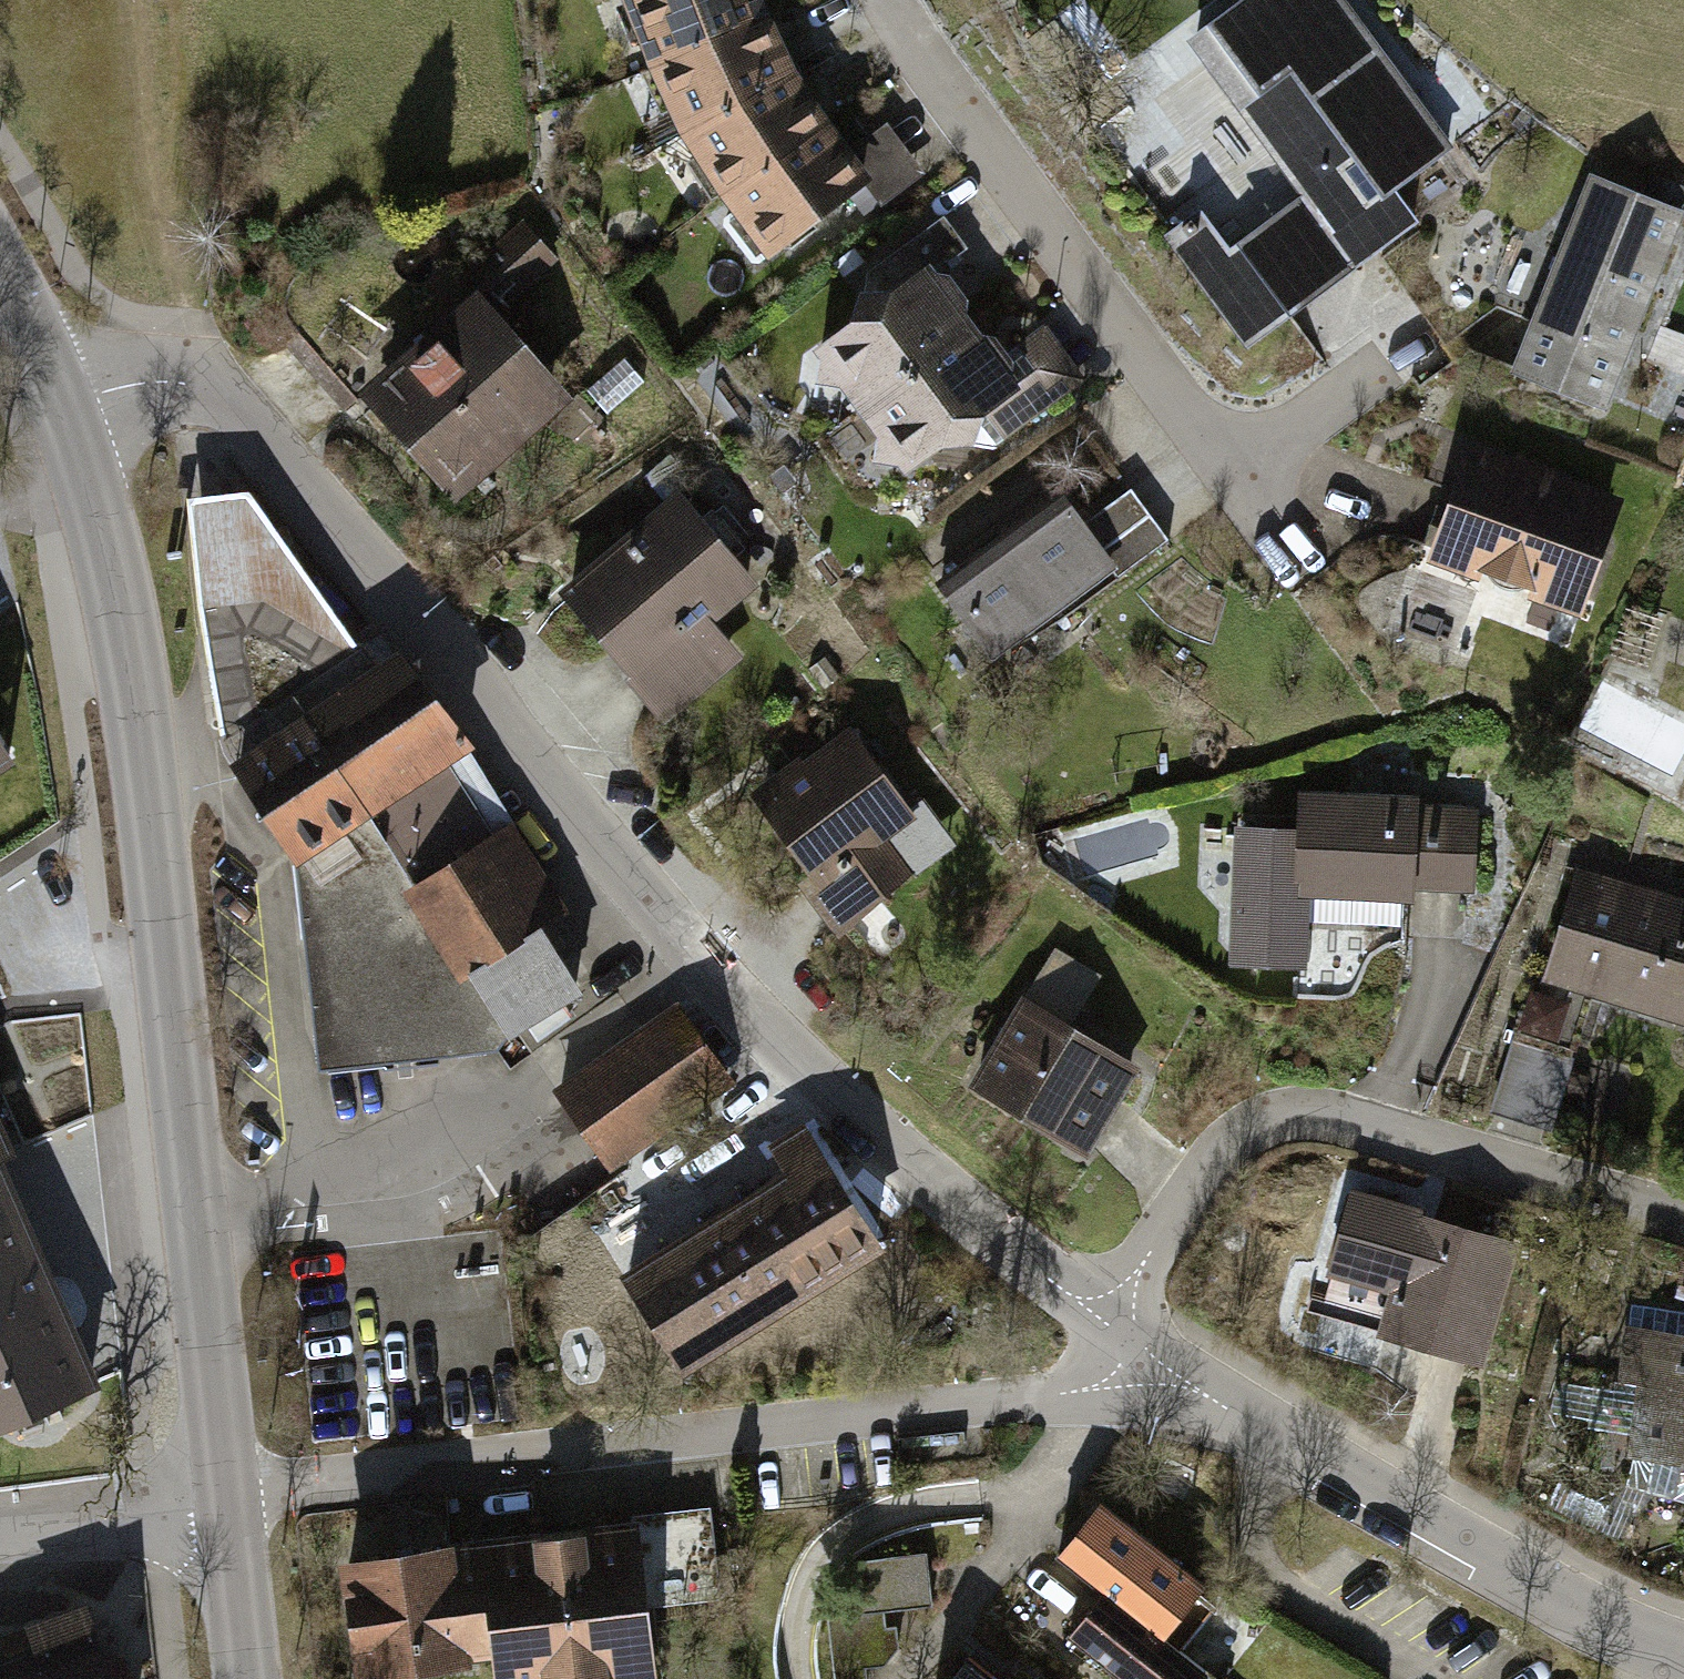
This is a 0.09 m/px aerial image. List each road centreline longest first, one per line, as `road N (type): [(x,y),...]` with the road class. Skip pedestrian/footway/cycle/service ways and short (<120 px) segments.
road 1 (residential): [(1102,1312),(719,980),(226,396),(142,386),(58,408)]
road 2 (tertiary): [(58,408),(106,550),(147,742),(223,1493)]
road 3 (residential): [(1154,1372),(1078,1399),(223,1493)]
road 4 (residential): [(899,0),(952,112),(1241,479),(1369,387)]
road 5 (residential): [(1683,1213),(1317,1103),(1241,1134),(1102,1312)]
road 6 (residential): [(1683,1655),(1566,1608),(1154,1372)]
road 7 (residential): [(903,1678),(906,1665),(1053,1483),(1154,1372)]
road 8 (residential): [(223,1493),(58,1533),(0,1534)]
road 9 (tertiary): [(223,1493),(245,1678)]
road 10 (tertiary): [(0,269),(58,408)]

